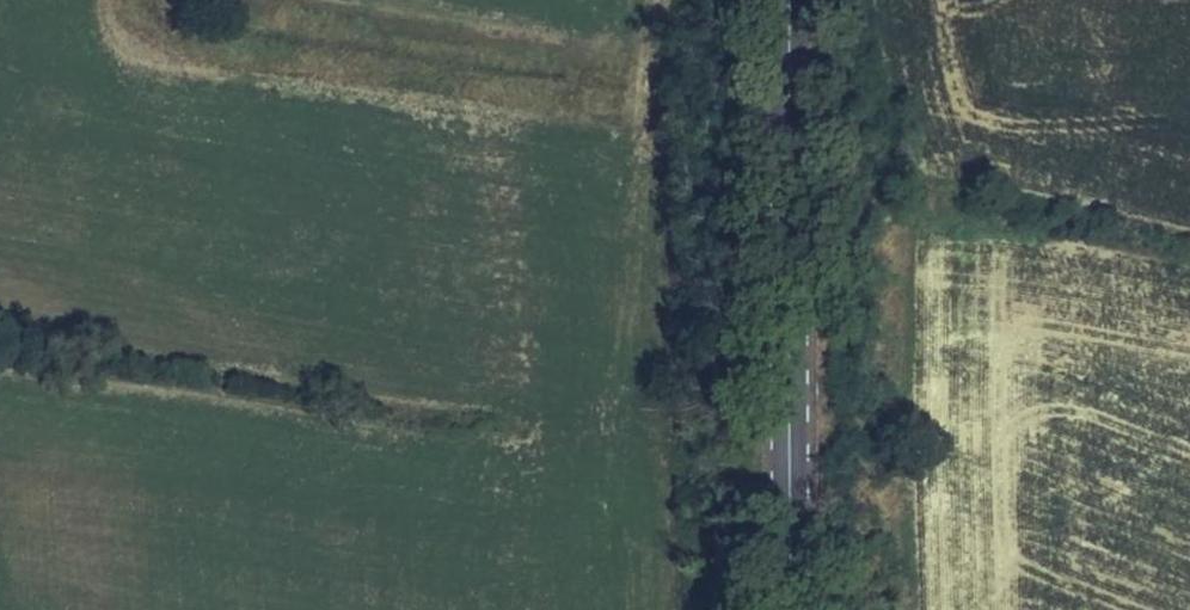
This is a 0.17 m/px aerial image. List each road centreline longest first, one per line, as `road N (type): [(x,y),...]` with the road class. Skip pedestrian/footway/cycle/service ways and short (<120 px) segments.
road 1 (primary): [(790,609),(788,0)]

